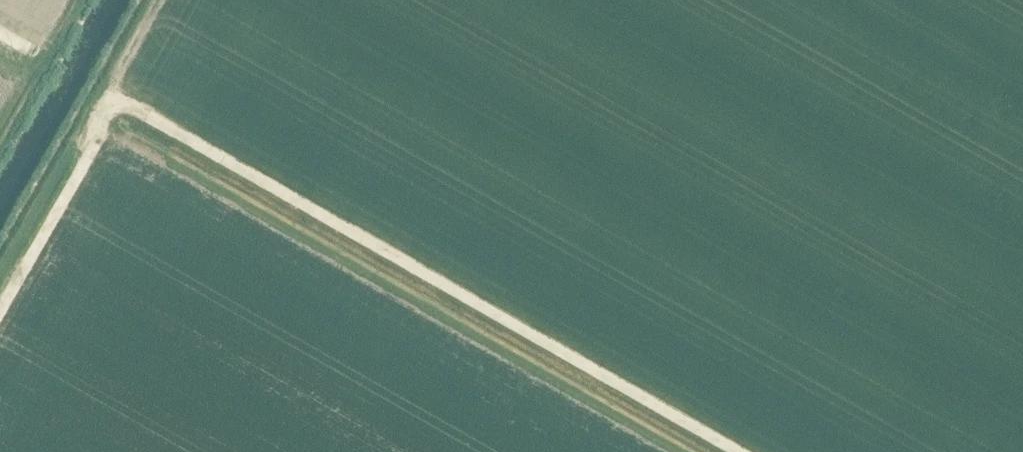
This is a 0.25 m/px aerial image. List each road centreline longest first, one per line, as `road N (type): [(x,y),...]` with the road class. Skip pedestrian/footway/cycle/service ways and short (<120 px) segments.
road 1 (track): [(0,272),(94,107),(121,103),(749,451)]

